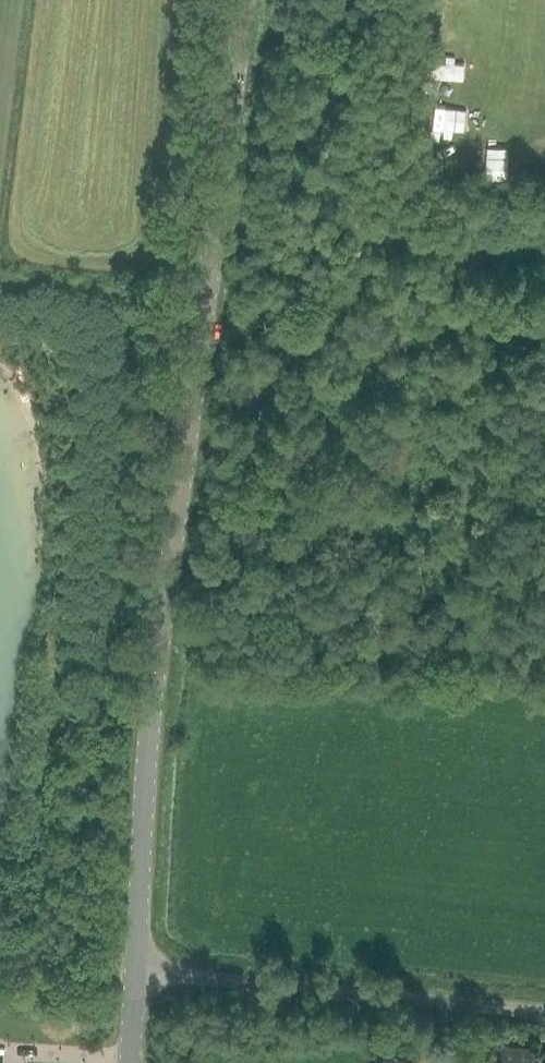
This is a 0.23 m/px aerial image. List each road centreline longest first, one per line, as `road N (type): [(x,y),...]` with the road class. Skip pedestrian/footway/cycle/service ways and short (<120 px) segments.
road 1 (unclassified): [(136,971),(147,772),(246,0)]
road 2 (track): [(544,253),(398,238),(365,223),(348,204),(336,175),(334,128),(347,0)]
road 3 (unclassified): [(544,1013),(136,971)]

